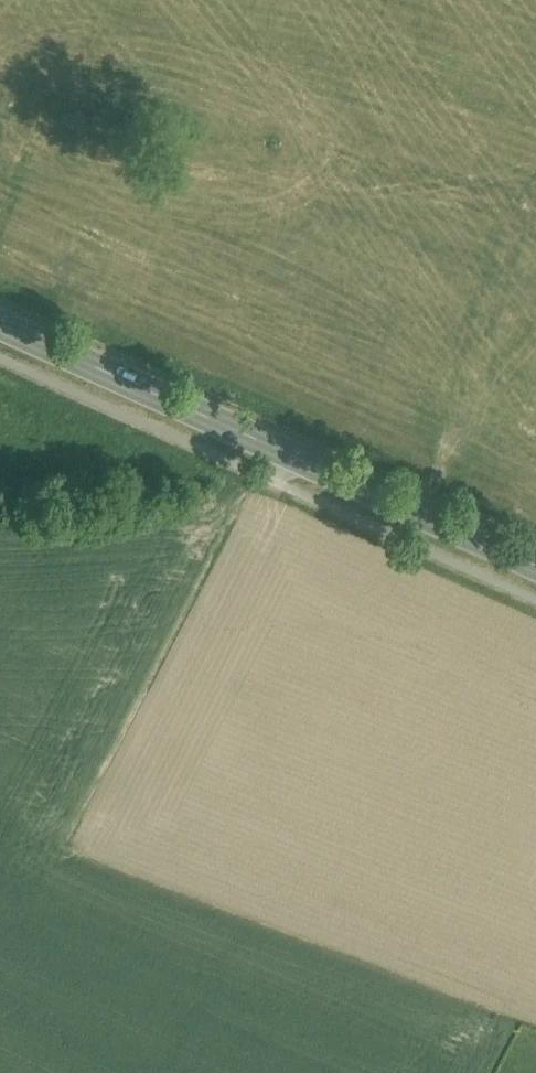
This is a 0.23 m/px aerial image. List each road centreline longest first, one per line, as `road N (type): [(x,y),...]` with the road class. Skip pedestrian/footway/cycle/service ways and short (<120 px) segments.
road 1 (primary): [(0,326),(535,566)]

